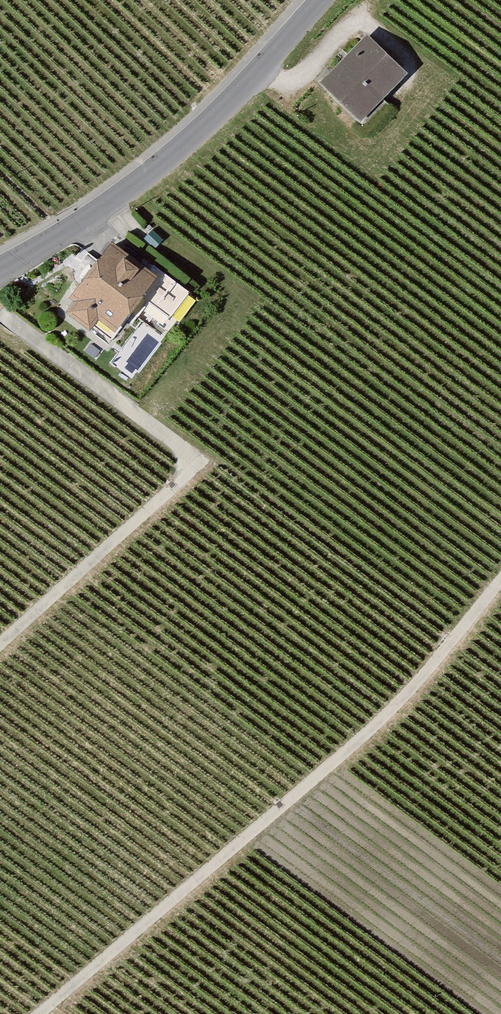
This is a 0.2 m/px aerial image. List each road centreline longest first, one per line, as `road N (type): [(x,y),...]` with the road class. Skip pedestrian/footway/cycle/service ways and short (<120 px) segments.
road 1 (track): [(500,581),(397,708),(41,1013)]
road 2 (track): [(0,313),(198,465),(0,645)]
road 3 (tertiary): [(323,0),(190,140),(66,232),(0,268)]

